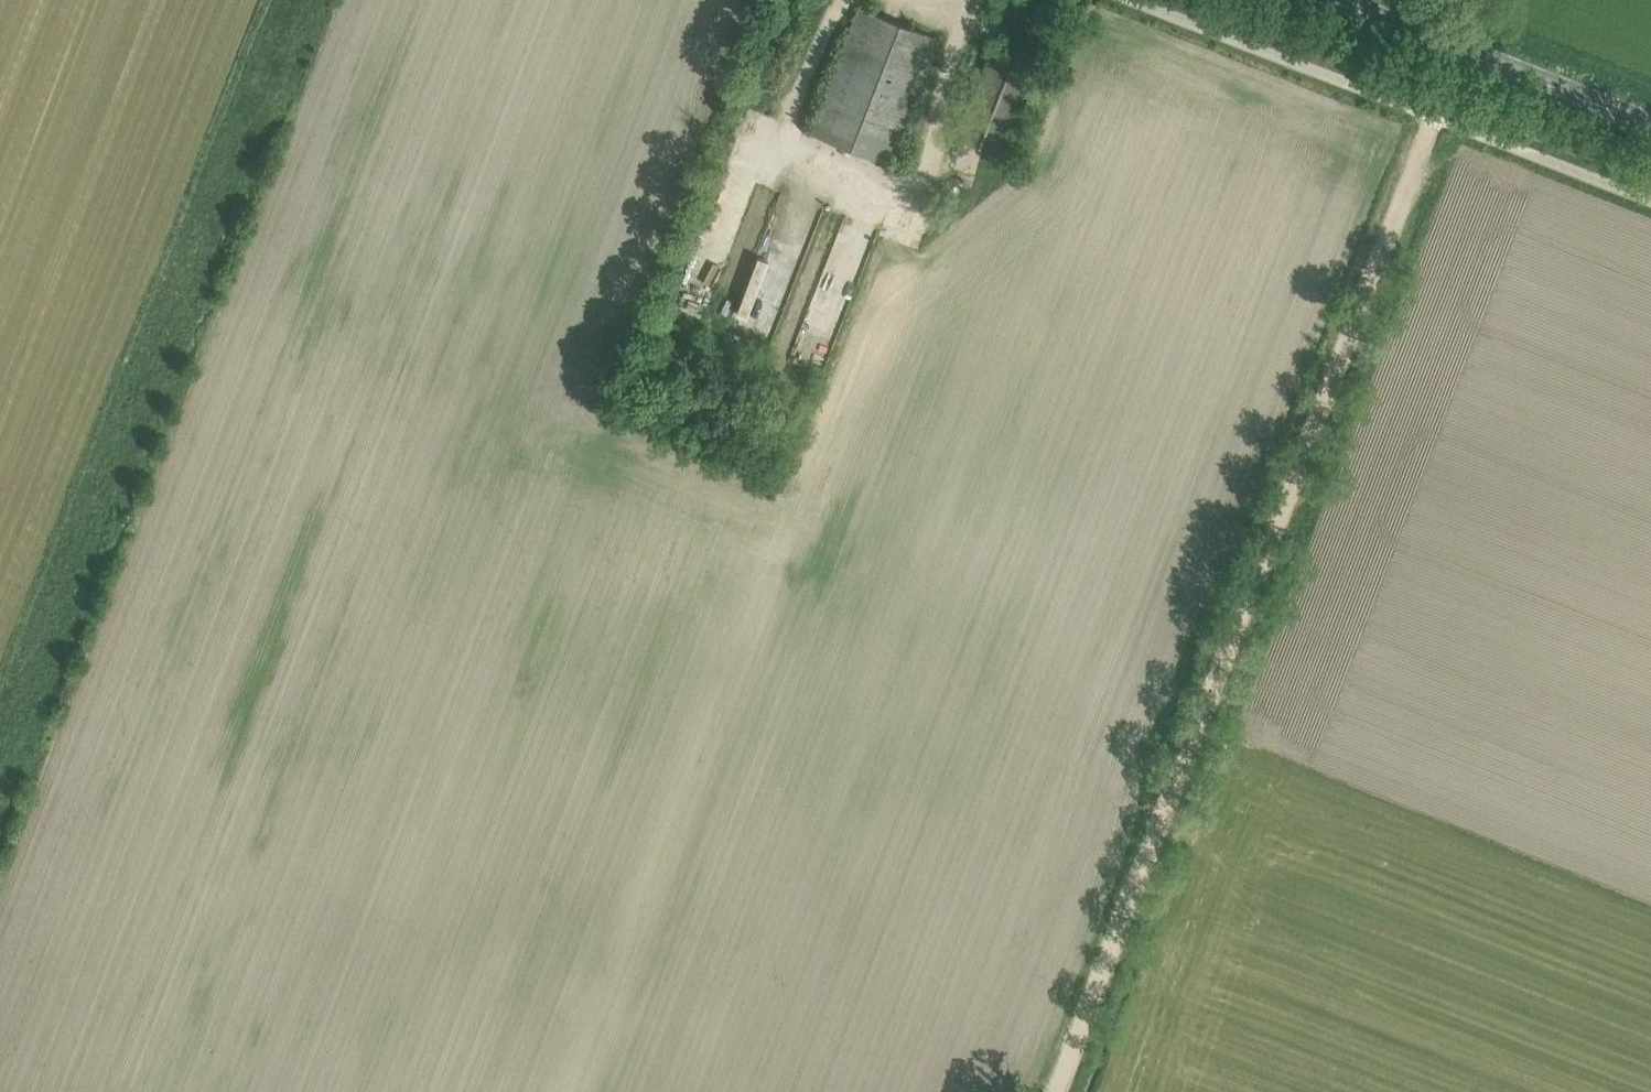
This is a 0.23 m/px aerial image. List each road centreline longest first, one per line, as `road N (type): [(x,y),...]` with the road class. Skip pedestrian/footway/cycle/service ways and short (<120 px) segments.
road 1 (track): [(1062,1091),(1460,59)]
road 2 (tertiary): [(1650,133),(1460,59)]
road 3 (tertiary): [(1460,59),(1307,0)]

